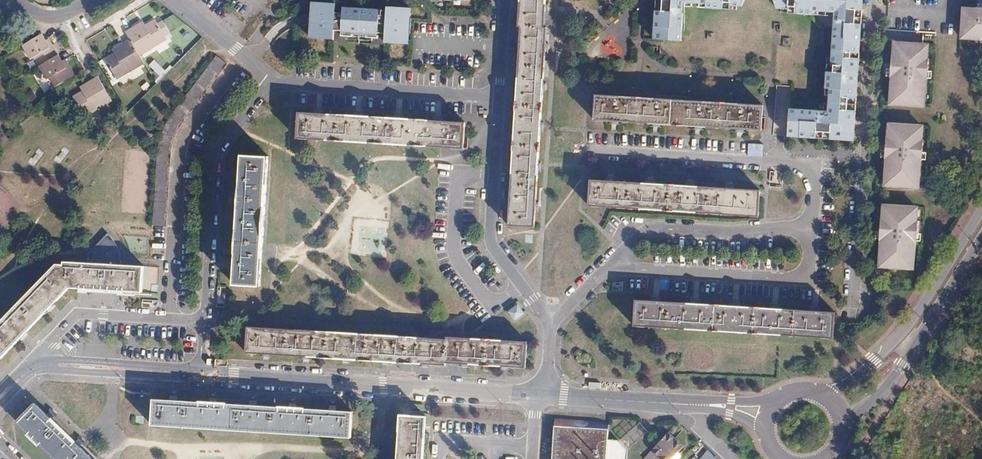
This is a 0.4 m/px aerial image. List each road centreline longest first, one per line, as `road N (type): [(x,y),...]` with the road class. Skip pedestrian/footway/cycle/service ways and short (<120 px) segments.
road 1 (tertiary): [(203,374),(537,395)]
road 2 (residential): [(271,82),(216,154),(203,374)]
road 3 (residential): [(881,0),(853,303)]
road 4 (residential): [(811,218),(815,190),(797,162),(590,148)]
road 5 (residential): [(604,272),(797,281),(809,273),(811,218)]
road 6 (tertiary): [(981,206),(912,320),(837,389),(814,389)]
road 7 (residential): [(500,92),(492,247),(552,321)]
road 8 (tertiary): [(844,424),(887,388),(981,240)]
road 9 (residential): [(500,92),(271,82)]
road 10 (residential): [(811,218),(795,230),(745,235),(645,234),(604,272)]
road 11 (tertiary): [(0,399),(43,366),(203,374)]
road 12 (tertiary): [(546,395),(682,404)]
road 13 (residential): [(271,82),(180,0)]

